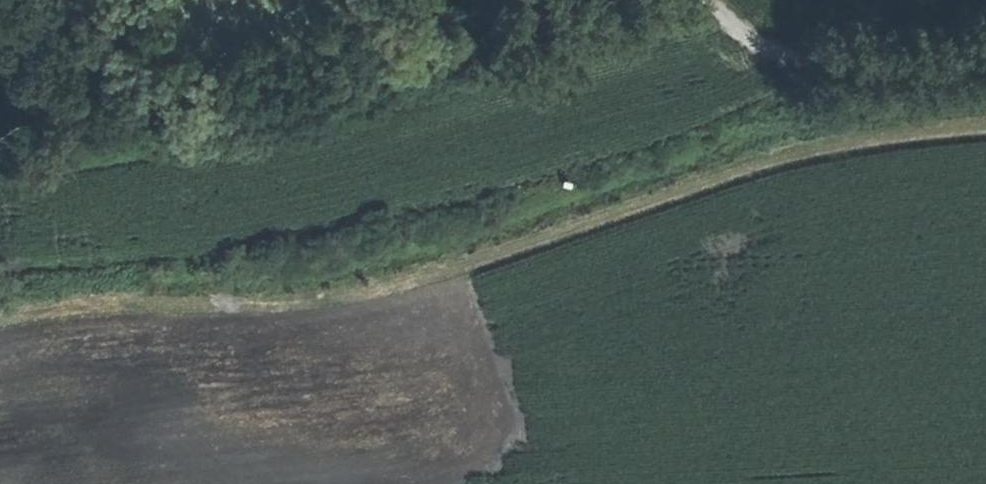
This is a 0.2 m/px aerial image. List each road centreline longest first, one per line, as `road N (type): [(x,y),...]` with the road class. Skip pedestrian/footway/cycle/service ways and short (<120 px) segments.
road 1 (track): [(709,0),(775,51),(836,66),(985,63)]

